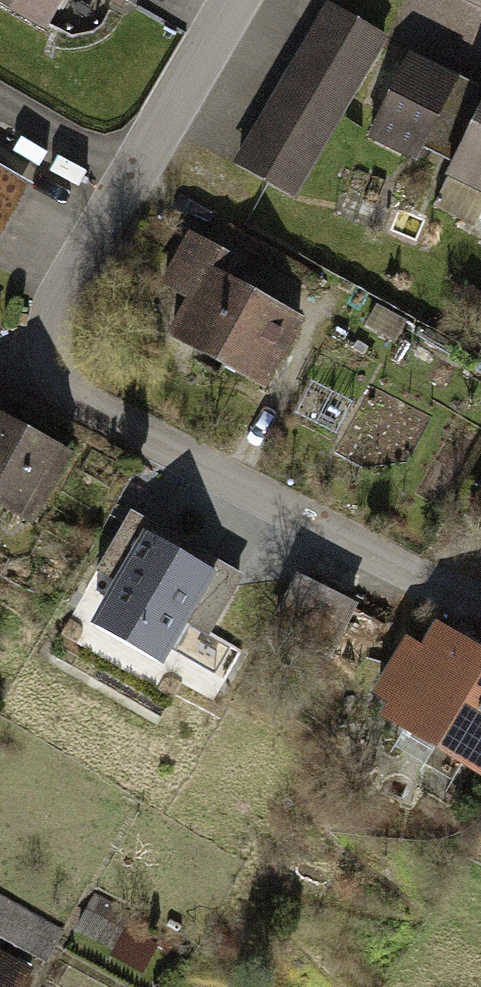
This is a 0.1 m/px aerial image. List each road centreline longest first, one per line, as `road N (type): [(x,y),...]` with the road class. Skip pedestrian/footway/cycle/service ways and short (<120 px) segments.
road 1 (residential): [(235,0),(49,313),(52,369),(59,387),(403,583),(480,604)]

